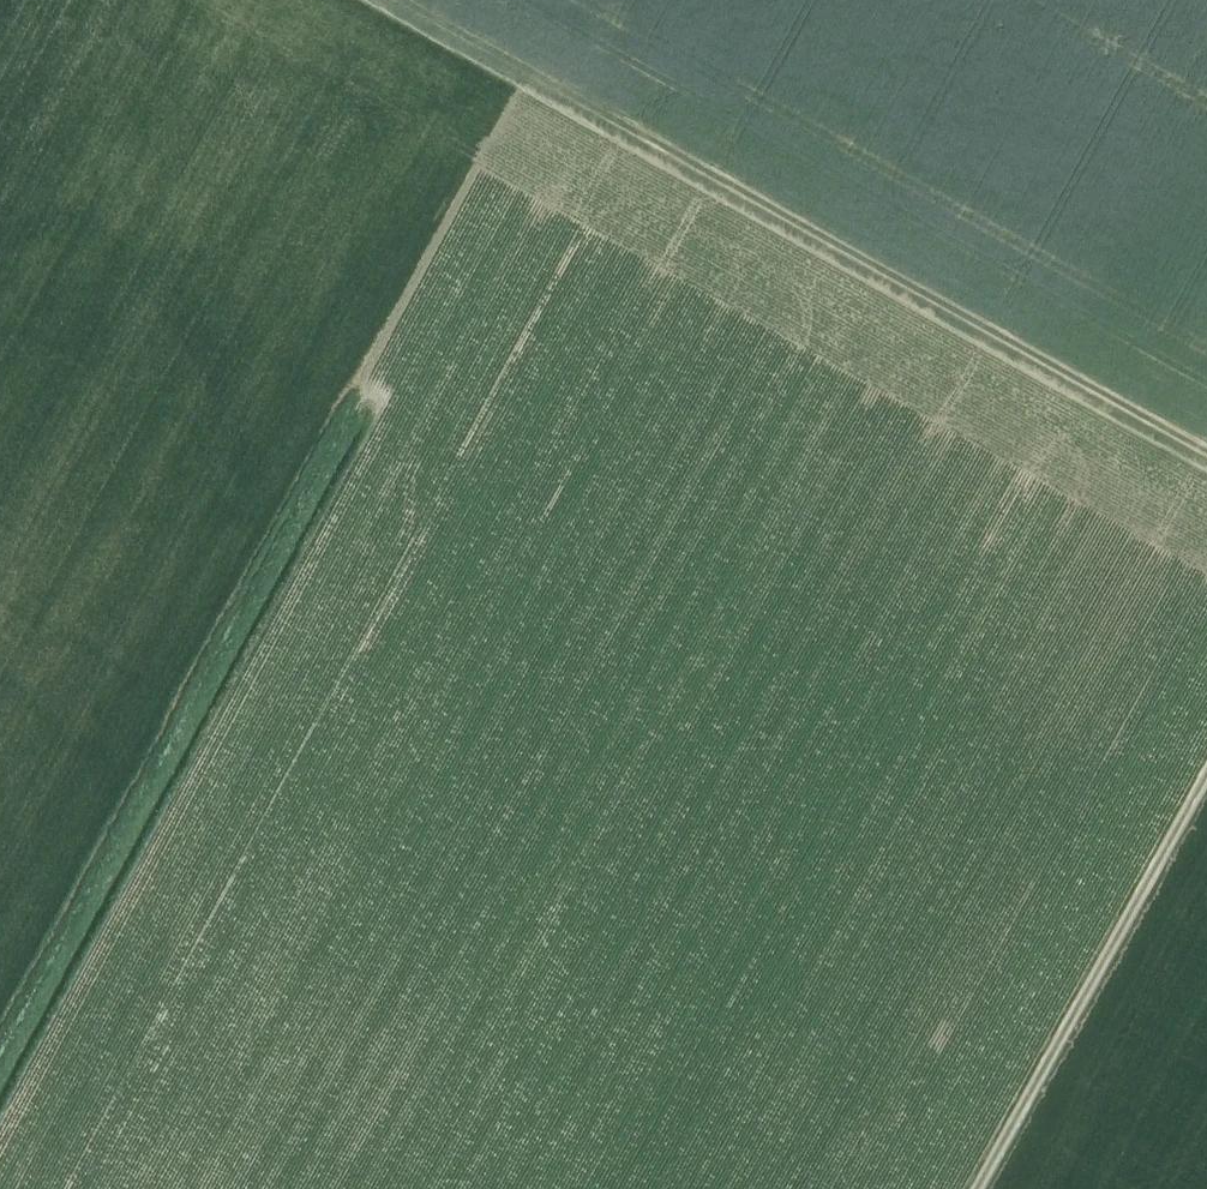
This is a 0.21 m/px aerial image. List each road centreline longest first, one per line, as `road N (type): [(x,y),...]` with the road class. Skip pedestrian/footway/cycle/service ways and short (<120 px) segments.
road 1 (track): [(0,1065),(352,413)]
road 2 (track): [(979,1188),(1206,772)]

